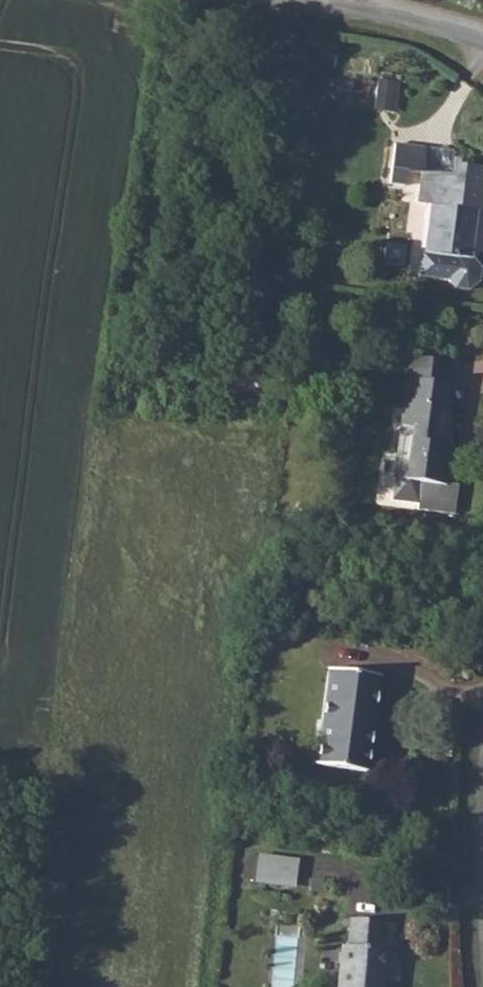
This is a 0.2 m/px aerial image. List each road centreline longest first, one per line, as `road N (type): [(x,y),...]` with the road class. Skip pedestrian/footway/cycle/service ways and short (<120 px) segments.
road 1 (residential): [(324,0),(482,37)]

